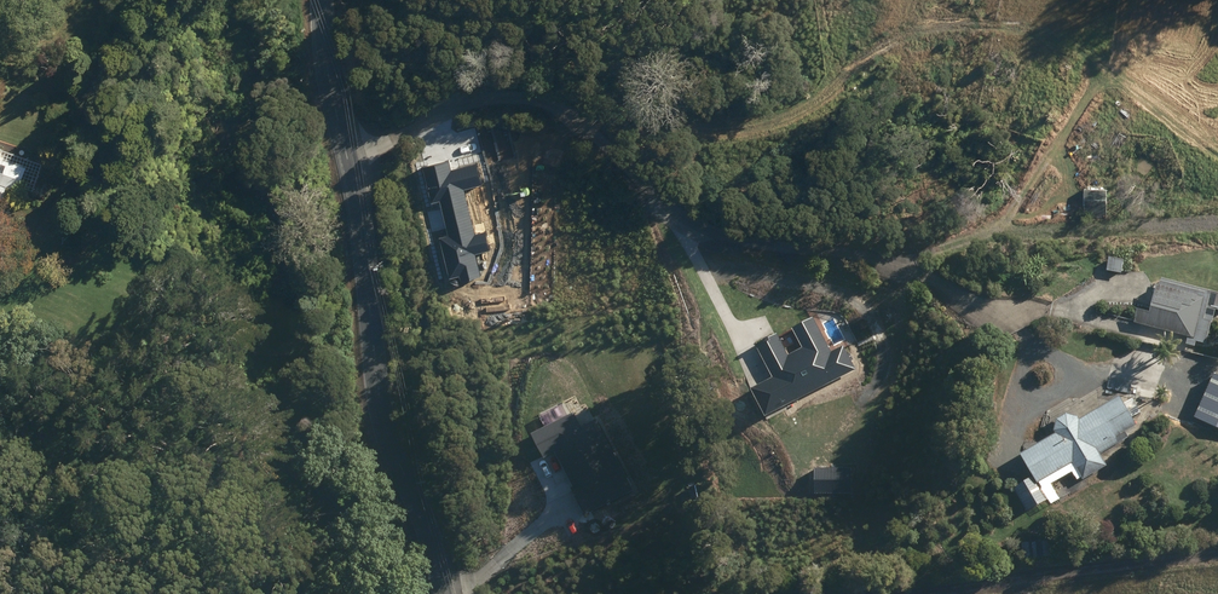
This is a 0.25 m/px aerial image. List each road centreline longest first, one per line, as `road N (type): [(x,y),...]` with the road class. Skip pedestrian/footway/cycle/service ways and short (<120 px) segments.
road 1 (track): [(350,165),(452,110),(509,97),(552,107),(678,202),(727,228),(891,262),(1030,317),(1082,317)]
road 2 (tertiary): [(322,0),(388,434),(443,593)]
road 3 (track): [(889,593),(1217,557)]

